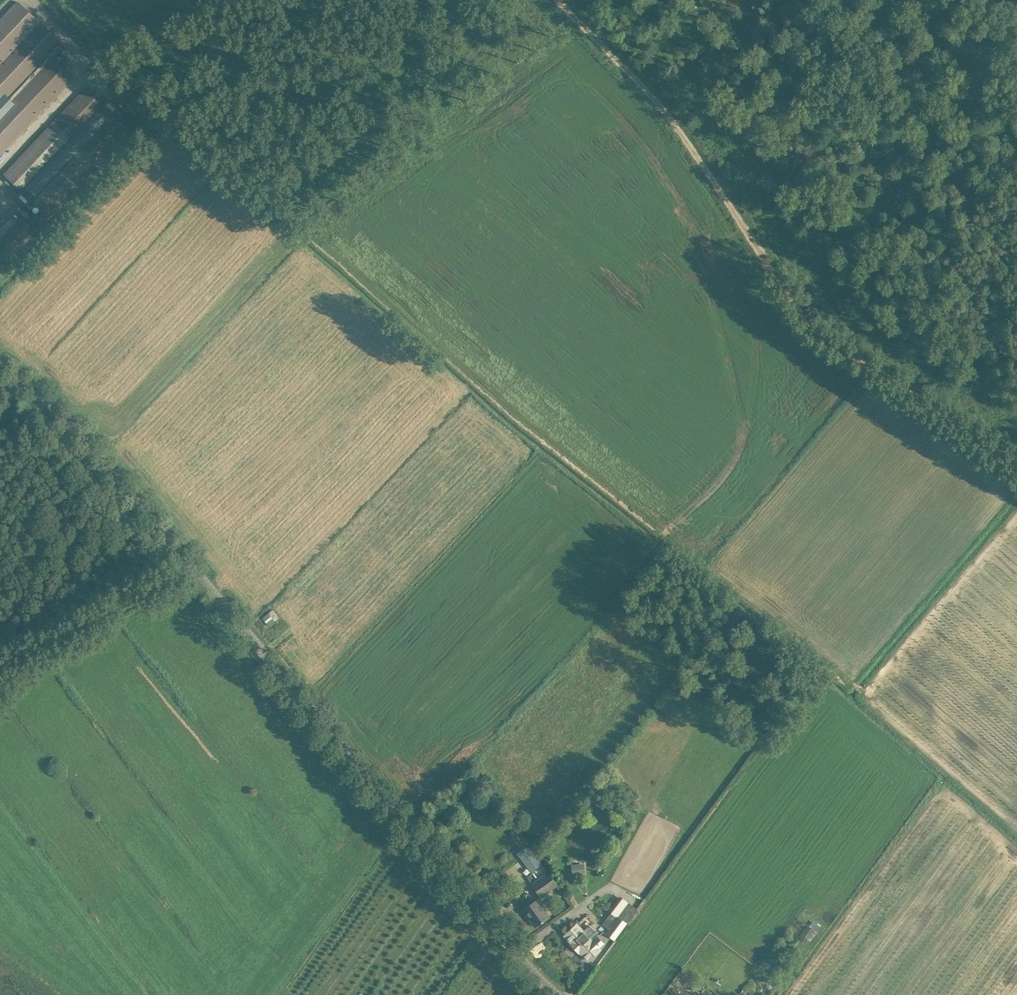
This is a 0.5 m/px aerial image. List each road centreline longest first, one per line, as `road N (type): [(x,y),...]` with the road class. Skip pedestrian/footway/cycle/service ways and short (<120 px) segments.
road 1 (tertiary): [(557,994),(60,410),(0,360)]
road 2 (track): [(1016,455),(811,320),(681,124),(563,0)]
road 3 (track): [(0,674),(191,565)]

